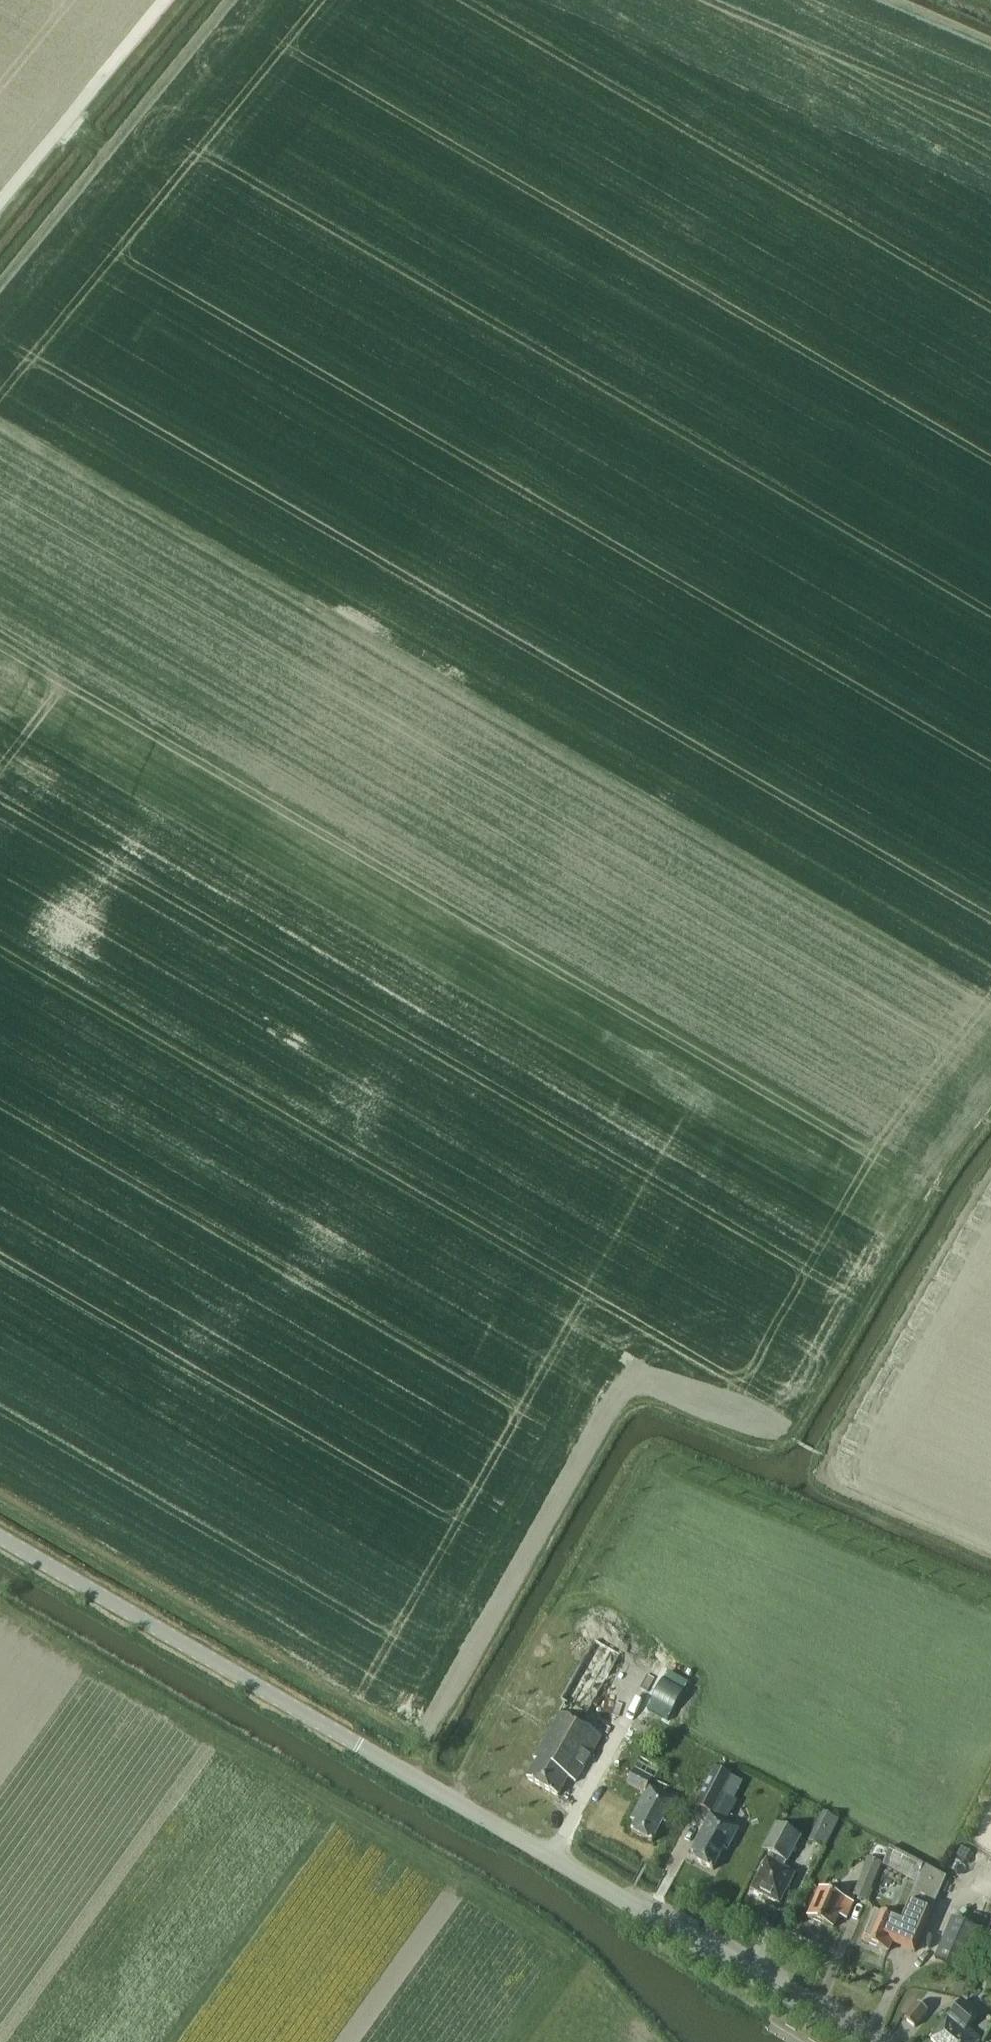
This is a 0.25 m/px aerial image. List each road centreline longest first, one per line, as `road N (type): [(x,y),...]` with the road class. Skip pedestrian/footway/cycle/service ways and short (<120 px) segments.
road 1 (tertiary): [(868,2041),(849,2020),(0,1538)]

